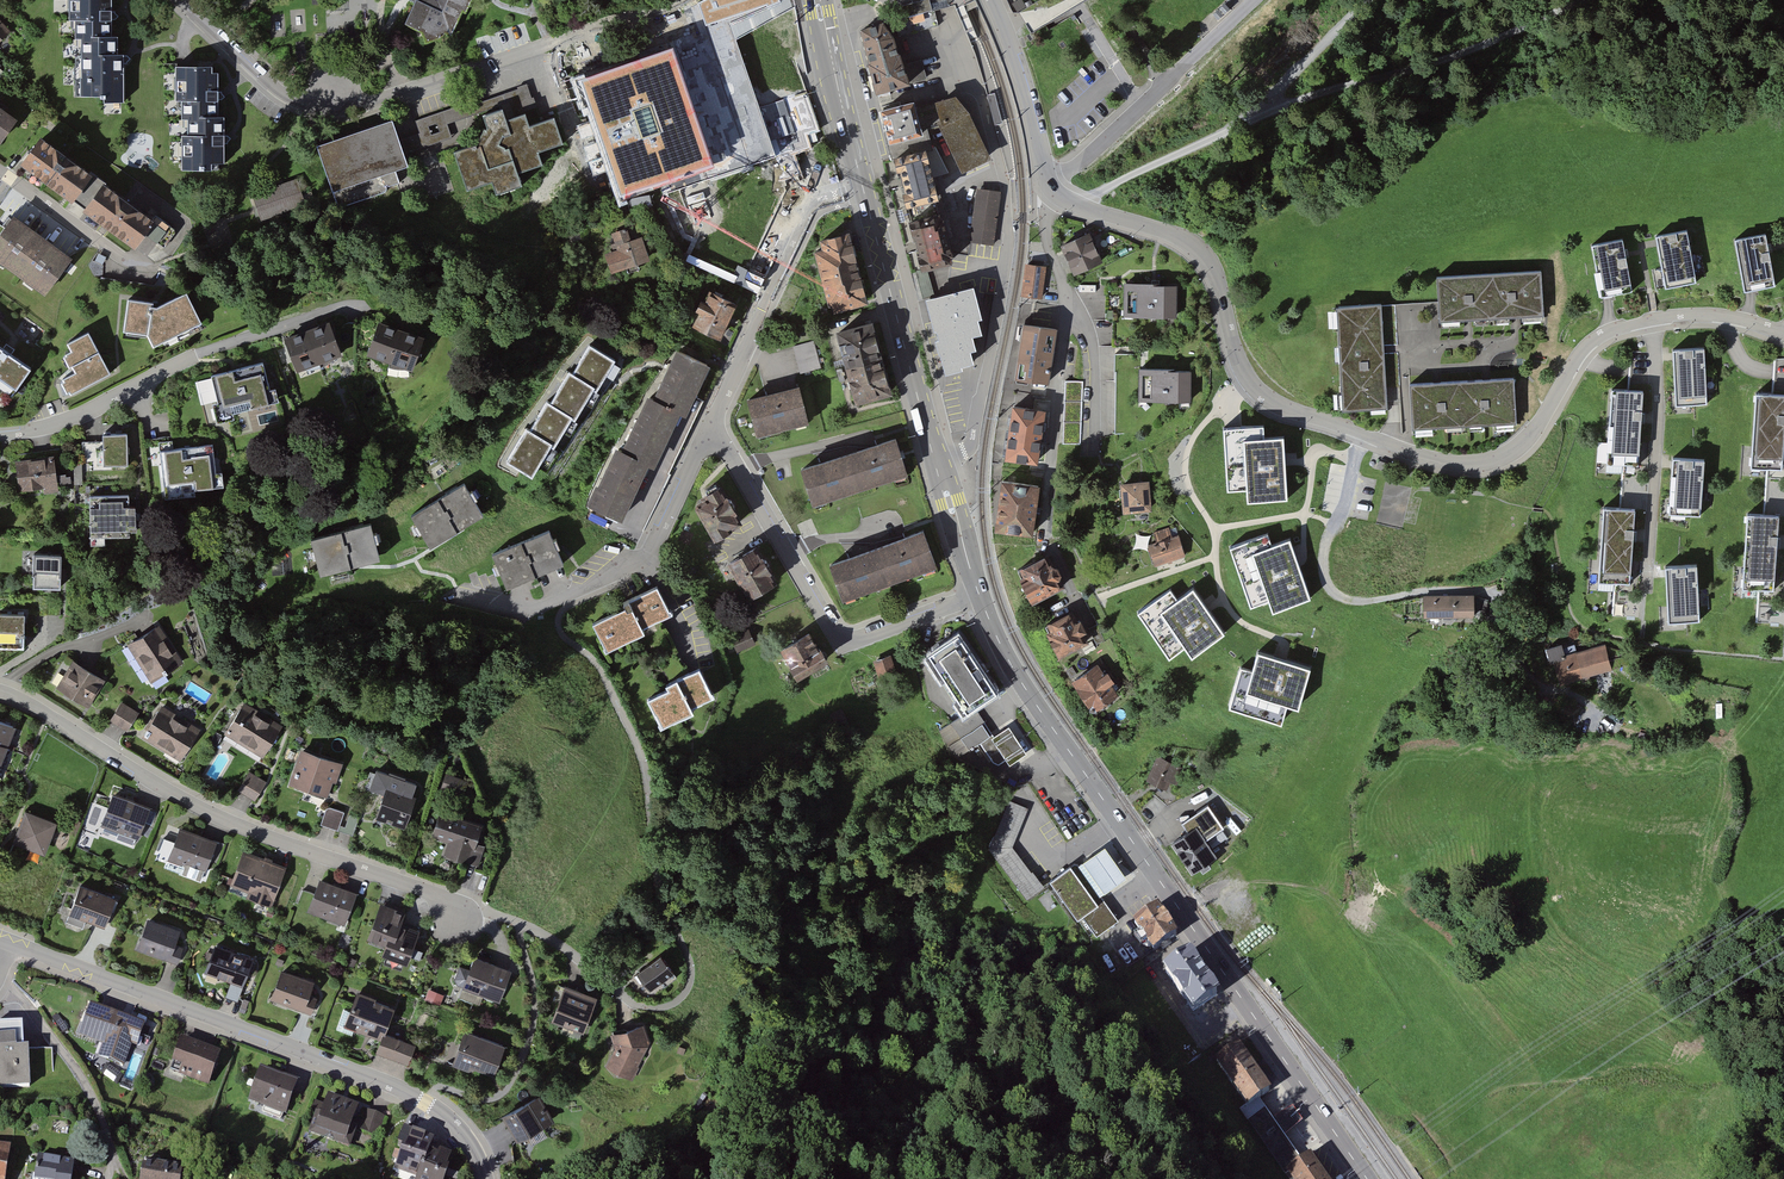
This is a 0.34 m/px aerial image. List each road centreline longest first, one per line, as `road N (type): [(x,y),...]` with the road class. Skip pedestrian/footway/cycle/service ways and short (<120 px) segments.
road 1 (residential): [(992,0),(1017,57),(1046,181),(1058,196),(1199,252),(1215,275),(1241,367),(1259,393),(1285,409),(1412,454),(1475,464),(1526,440),(1578,354),(1608,332),(1707,315),(1783,331)]
road 2 (secondary): [(979,595),(1037,705),(1366,1178)]
road 3 (track): [(1086,207),(1093,194),(1253,120),(1487,45),(1586,0)]
road 4 (residential): [(485,1178),(460,1130),(407,1092),(8,944)]
road 5 (residential): [(454,917),(427,890),(263,836),(160,786),(0,692)]
road 6 (residential): [(950,16),(1004,181),(1009,238),(971,443),(935,463)]
road 7 (residential): [(707,432),(720,438),(836,634),(859,638),(979,595)]
road 8 (residential): [(342,307),(197,354),(58,423),(0,433)]
road 9 (residential): [(863,189),(808,210),(707,432)]
road 10 (secondary): [(863,189),(935,463)]
road 11 (residential): [(109,1178),(104,1126),(79,1072),(0,982)]
road 12 (residential): [(649,555),(537,611),(460,596)]
road 13 (secondary): [(817,0),(863,189)]
road 14 (residential): [(334,99),(307,103),(278,87),(179,0)]
road 15 (residential): [(141,270),(0,171)]
road 16 (track): [(1253,120),(1364,0)]
road 17 (secondary): [(935,463),(979,595)]
road 18 (residential): [(707,432),(649,555)]

